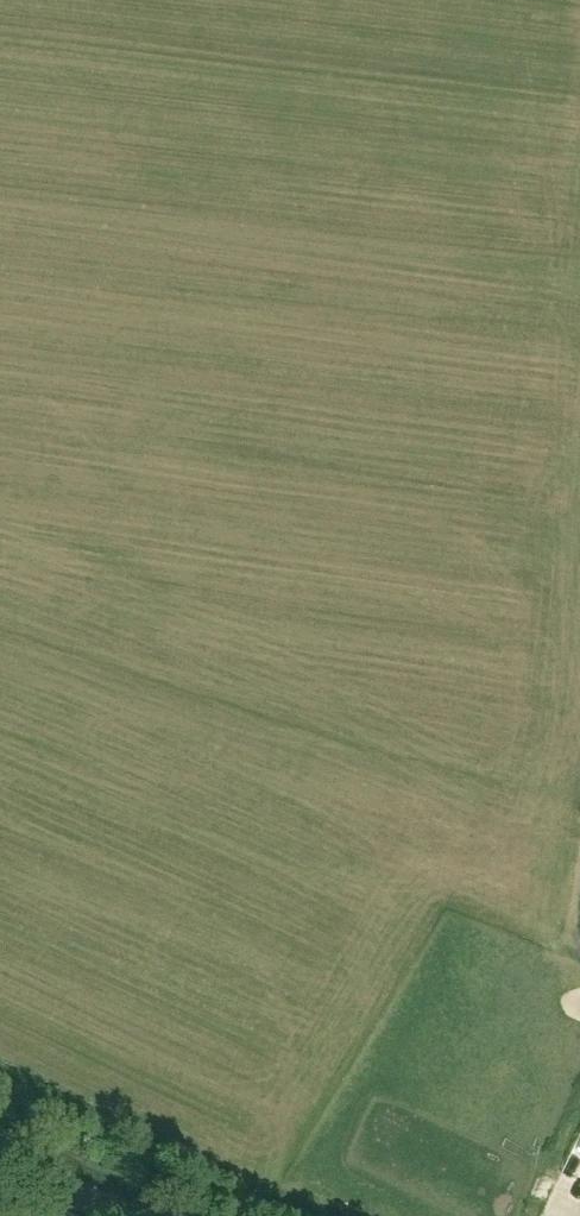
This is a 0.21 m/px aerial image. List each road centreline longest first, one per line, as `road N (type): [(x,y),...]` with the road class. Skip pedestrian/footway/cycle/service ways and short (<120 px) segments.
road 1 (unclassified): [(116,1215),(0,1159)]

